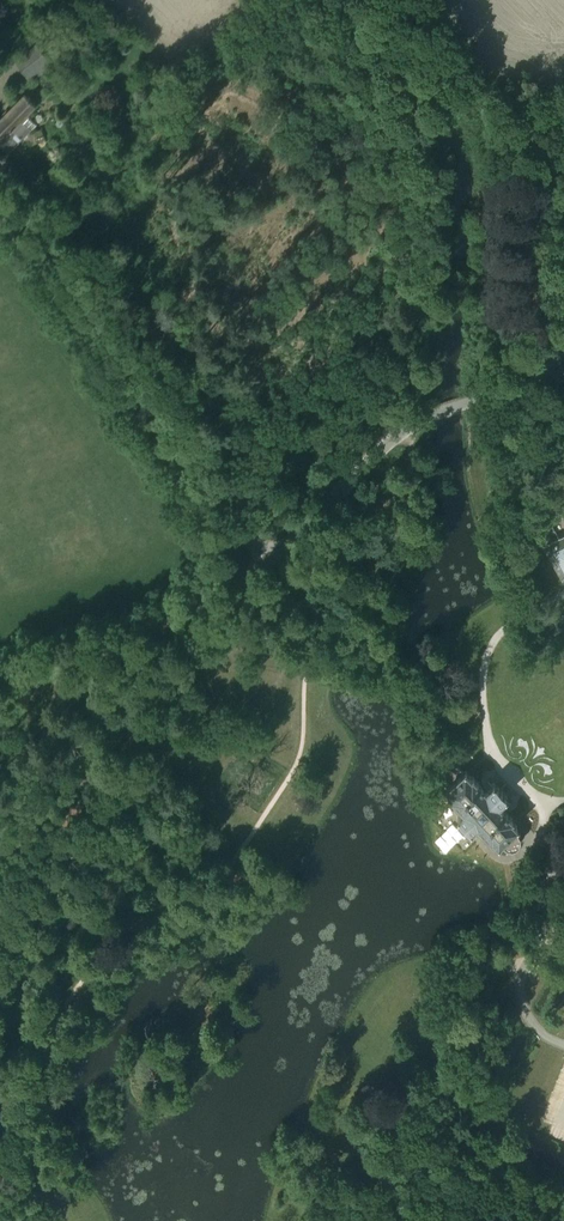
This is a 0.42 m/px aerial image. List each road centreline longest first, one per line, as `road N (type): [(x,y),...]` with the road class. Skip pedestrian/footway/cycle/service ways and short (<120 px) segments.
road 1 (unclassified): [(264,563),(0,164)]
road 2 (unclassified): [(0,683),(183,612),(264,563)]
road 3 (unclassified): [(264,563),(415,423)]

